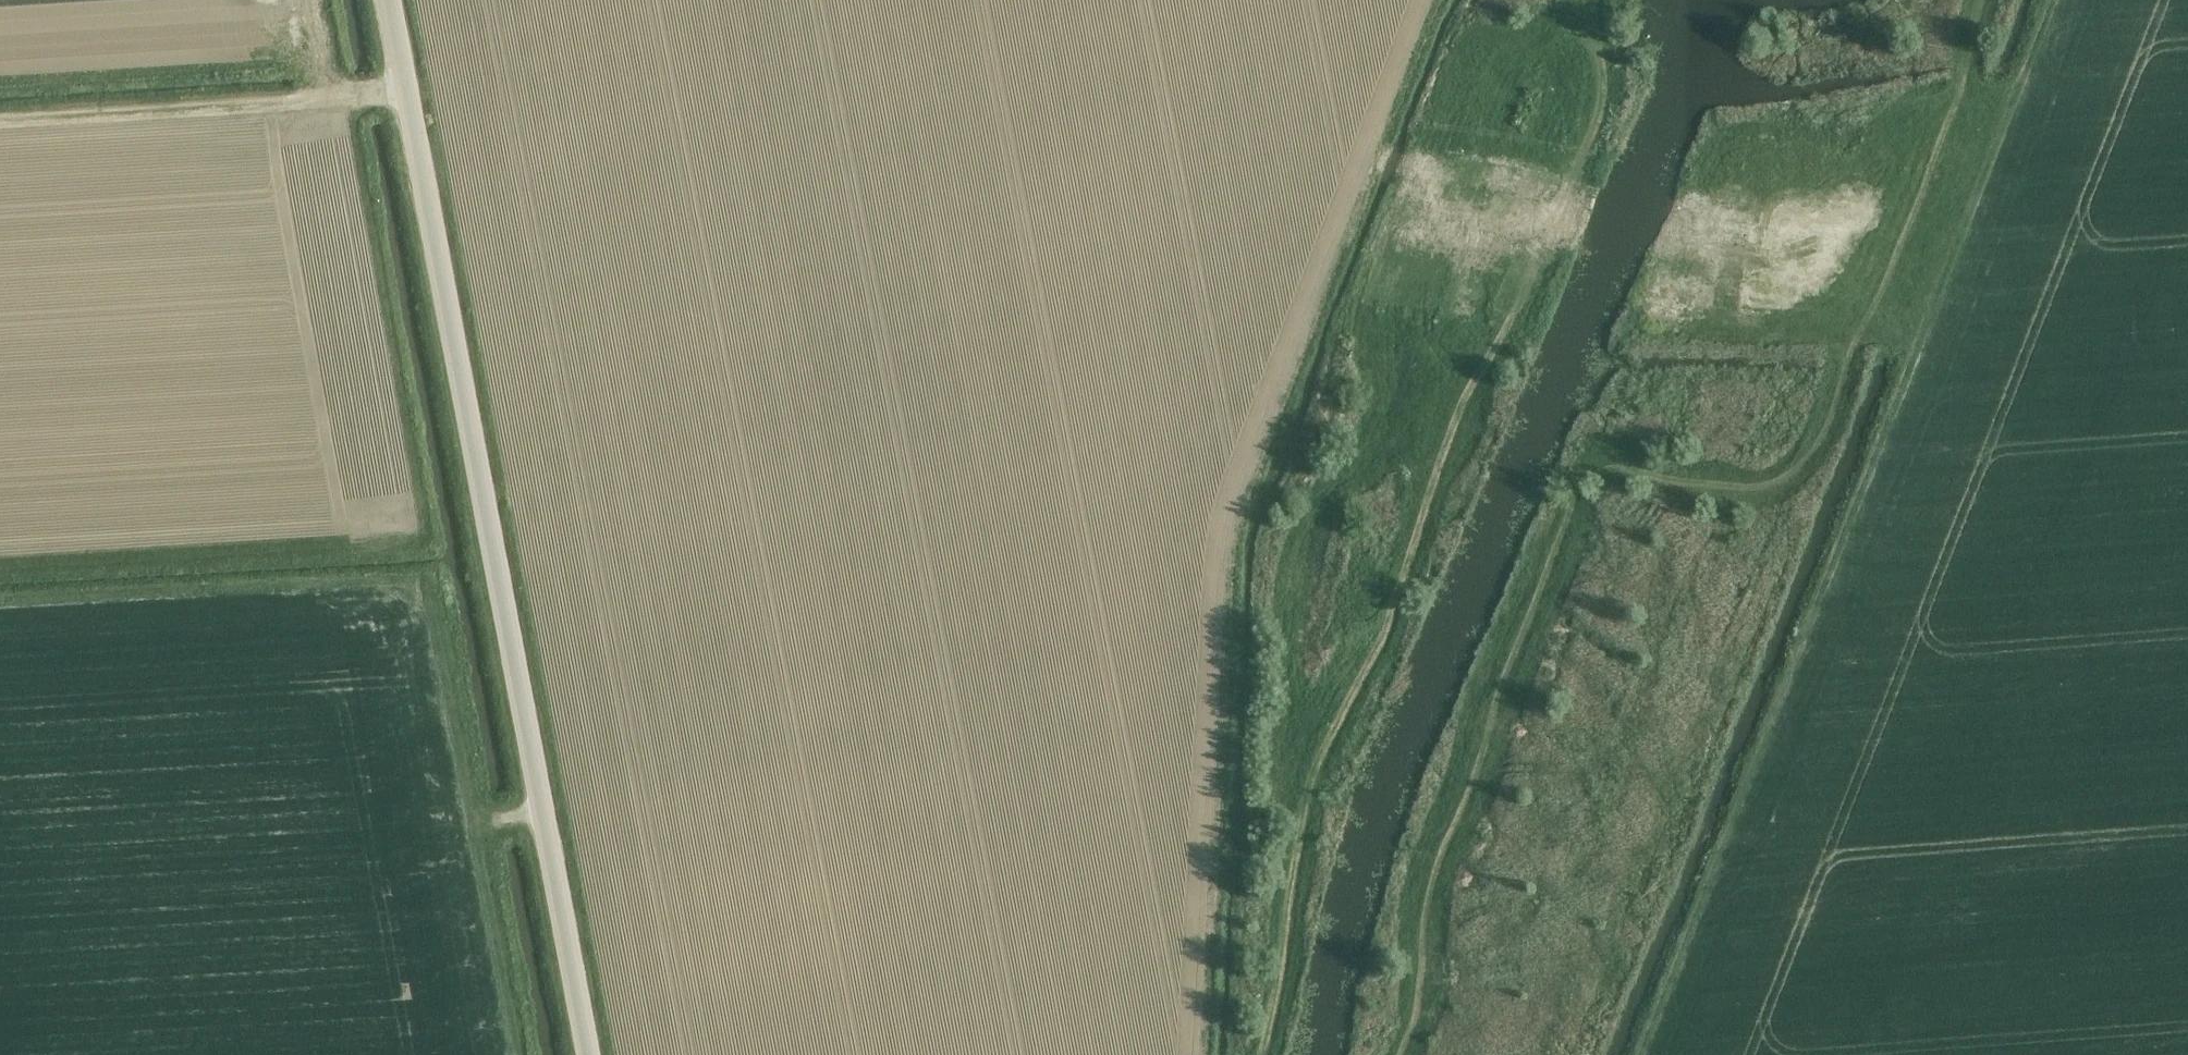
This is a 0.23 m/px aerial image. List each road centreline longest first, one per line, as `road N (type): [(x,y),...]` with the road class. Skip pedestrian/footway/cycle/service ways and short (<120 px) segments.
road 1 (track): [(1257,1054),(1319,742),(1395,602),(1435,436),(1522,286),(1594,122),(1600,81),(1592,0)]
road 2 (unclassified): [(588,1054),(388,0)]

